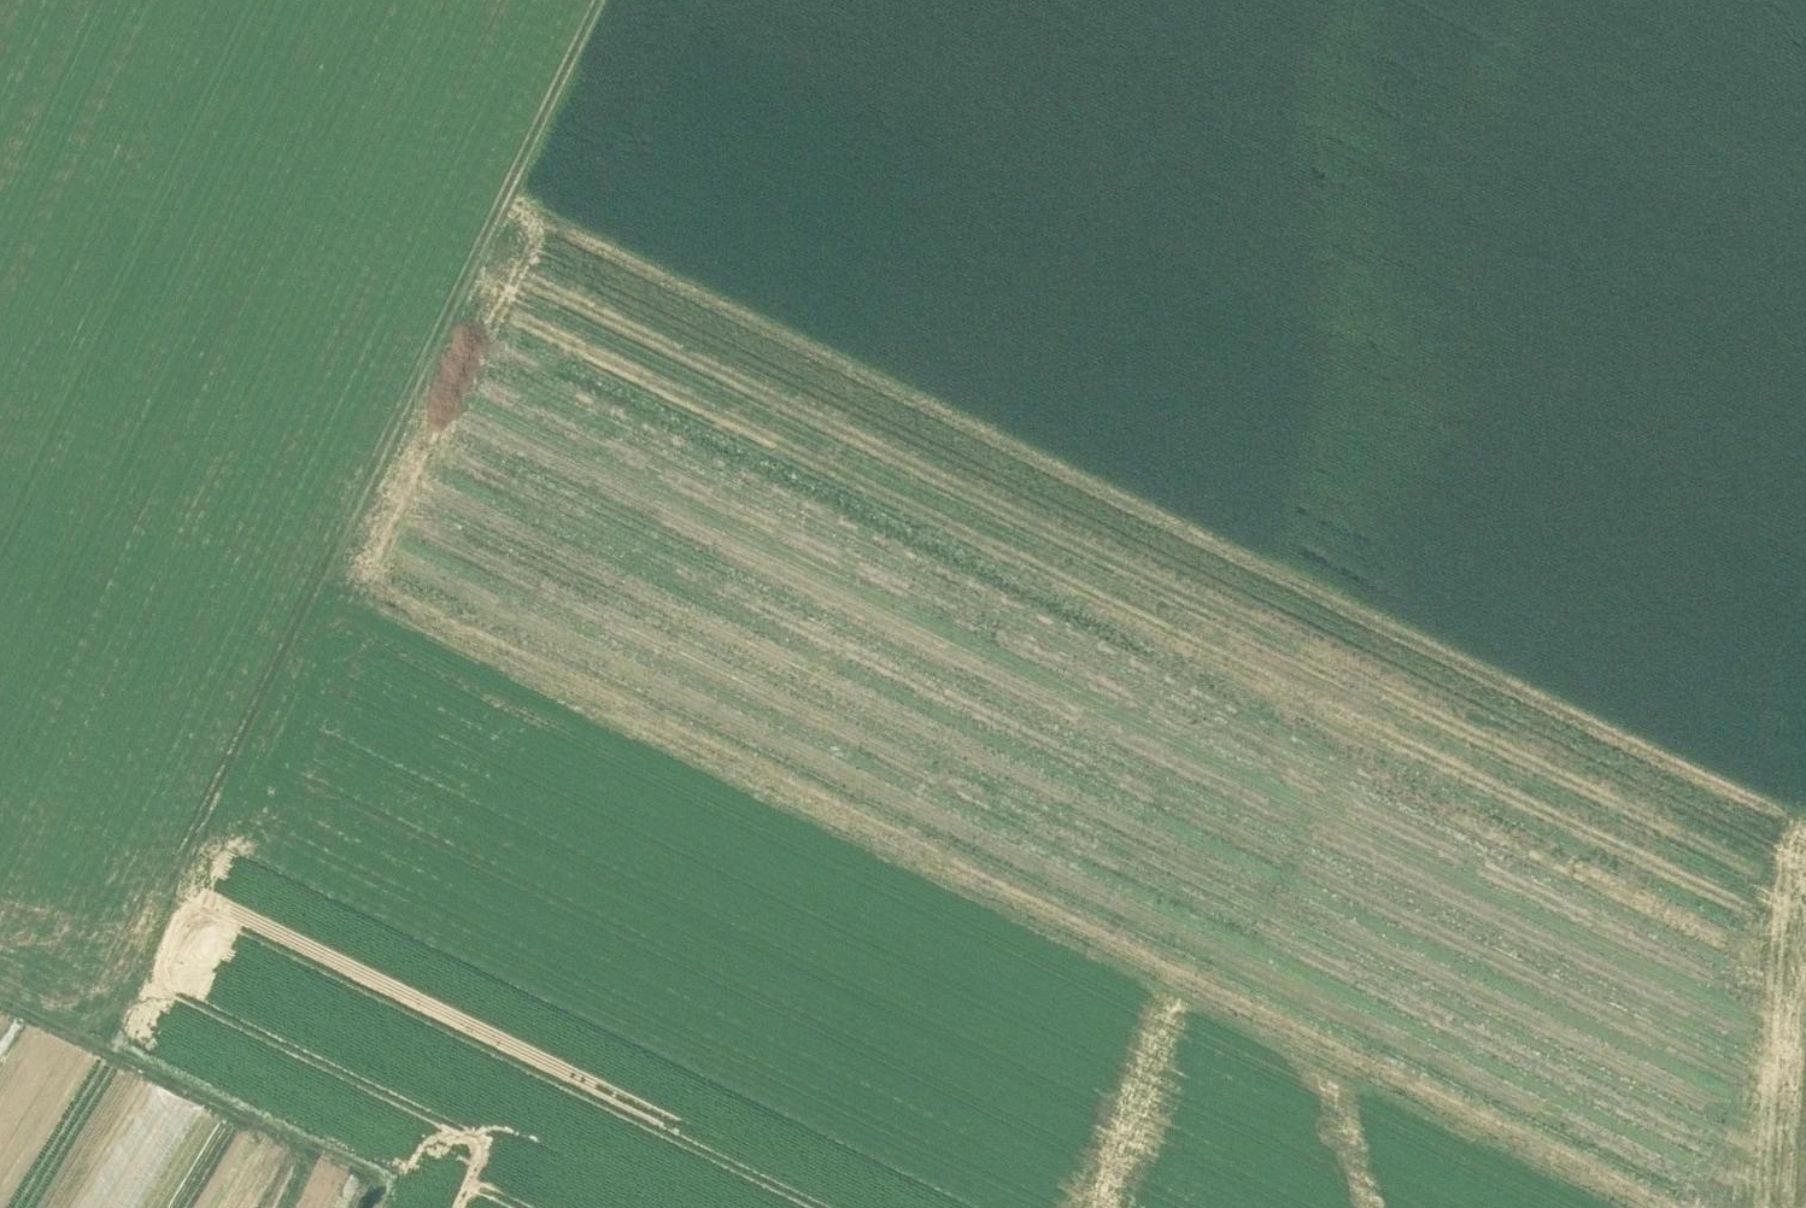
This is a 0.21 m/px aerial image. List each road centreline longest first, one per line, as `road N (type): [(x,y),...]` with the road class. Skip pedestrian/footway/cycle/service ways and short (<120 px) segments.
road 1 (track): [(332,1207),(325,1187),(109,1070),(101,1055),(104,1034),(602,0)]

